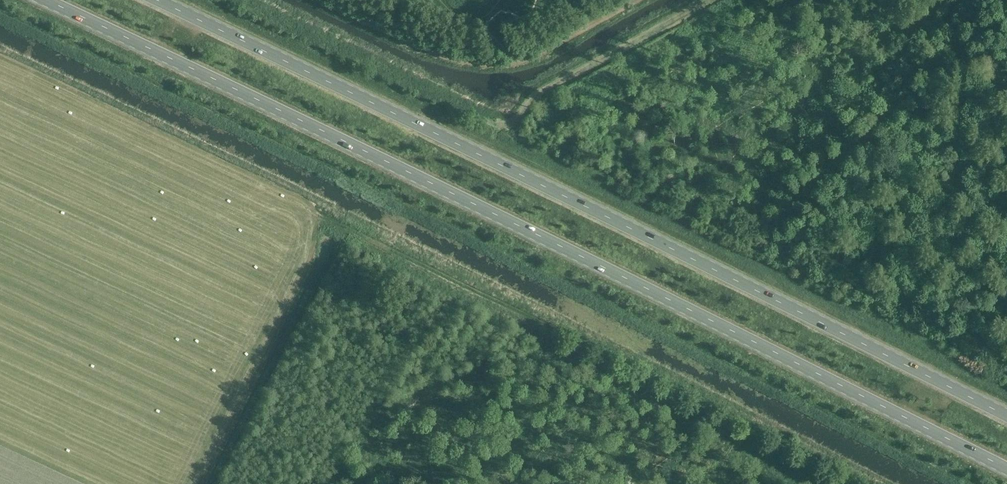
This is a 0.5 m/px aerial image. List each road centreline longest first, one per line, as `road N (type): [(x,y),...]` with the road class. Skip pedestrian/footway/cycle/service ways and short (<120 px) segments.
road 1 (primary): [(46,0),(1006,469)]
road 2 (primary): [(1006,416),(157,0)]
road 3 (track): [(863,483),(349,229)]

